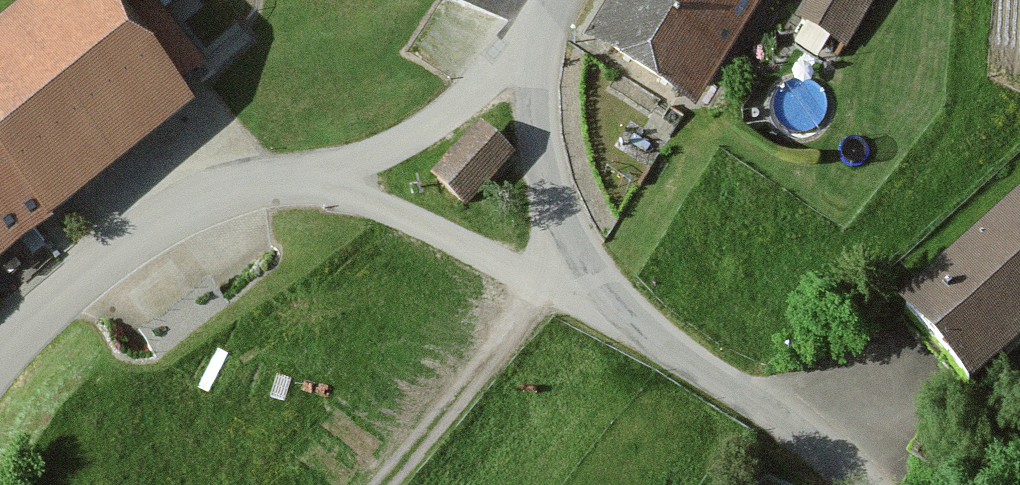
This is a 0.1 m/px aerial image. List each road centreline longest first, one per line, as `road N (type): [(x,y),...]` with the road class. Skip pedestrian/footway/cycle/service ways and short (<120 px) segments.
road 1 (unclassified): [(0,349),(108,255),(167,218),(265,181),(330,179)]
road 2 (unclassified): [(865,484),(760,402),(597,296)]
road 3 (unclassified): [(597,296),(509,270),(330,179)]
road 4 (unclassified): [(538,33),(542,154),(558,214),(597,296)]
road 5 (track): [(378,484),(549,282)]
road 6 (unclassified): [(330,179),(420,133),(538,33)]

